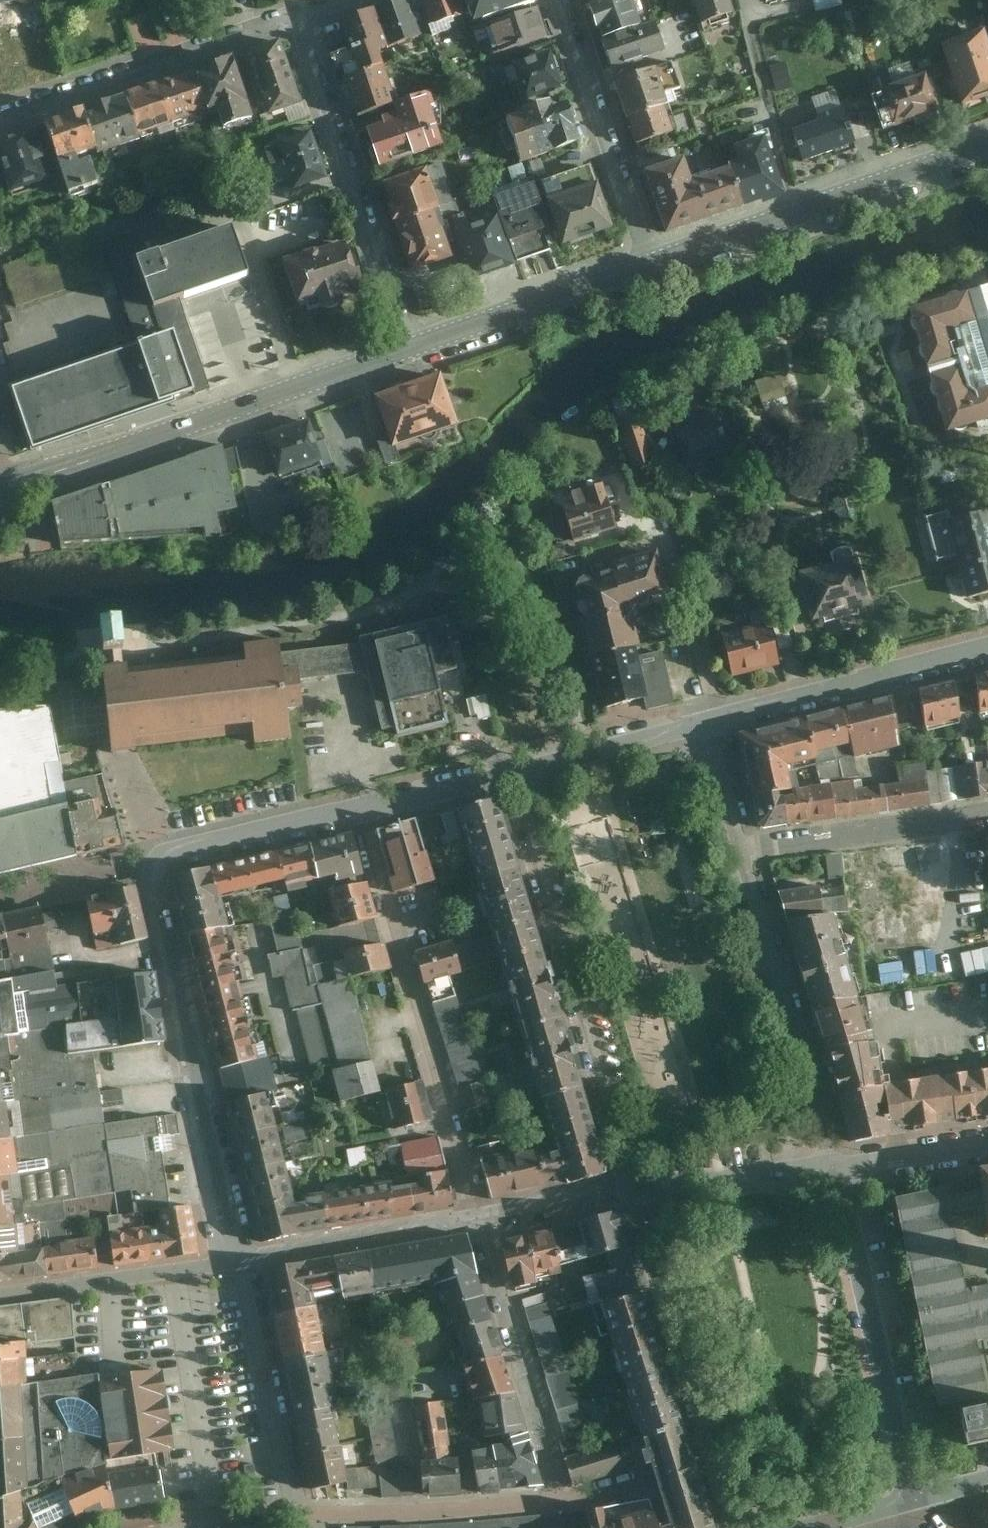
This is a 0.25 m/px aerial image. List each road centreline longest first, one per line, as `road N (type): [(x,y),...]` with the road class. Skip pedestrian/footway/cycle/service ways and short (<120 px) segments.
road 1 (residential): [(242,1261),(155,871),(169,856),(366,810)]
road 2 (tertiary): [(416,347),(0,489)]
road 3 (residential): [(514,774),(635,1189)]
road 4 (residential): [(479,1220),(366,810)]
road 5 (residential): [(635,1189),(743,1527)]
road 6 (tertiary): [(987,147),(653,263)]
road 7 (residential): [(297,20),(416,347)]
road 8 (residential): [(909,1500),(834,1166)]
road 9 (residential): [(834,1166),(742,851)]
road 10 (residential): [(297,20),(0,117)]
road 11 (residential): [(561,1500),(479,1220)]
road 12 (residential): [(712,721),(987,649)]
road 13 (residential): [(653,263),(561,0)]
road 14 (residential): [(295,1515),(561,1500)]
road 15 (residential): [(295,1515),(242,1261)]
road 16 (tertiary): [(653,263),(416,347)]
road 17 (residential): [(742,851),(987,817)]
road 18 (residential): [(0,1293),(242,1261)]
road 19 (residential): [(242,1261),(479,1220)]
road 20 (residential): [(514,774),(712,721)]
road 21 (residential): [(635,1189),(834,1166)]
road 22 (residential): [(479,1220),(635,1189)]
road 23 (residential): [(834,1166),(987,1145)]
road 24 (residential): [(366,810),(514,774)]
road 25 (residential): [(154,1522),(295,1515)]
road 26 (residential): [(742,851),(712,721)]

